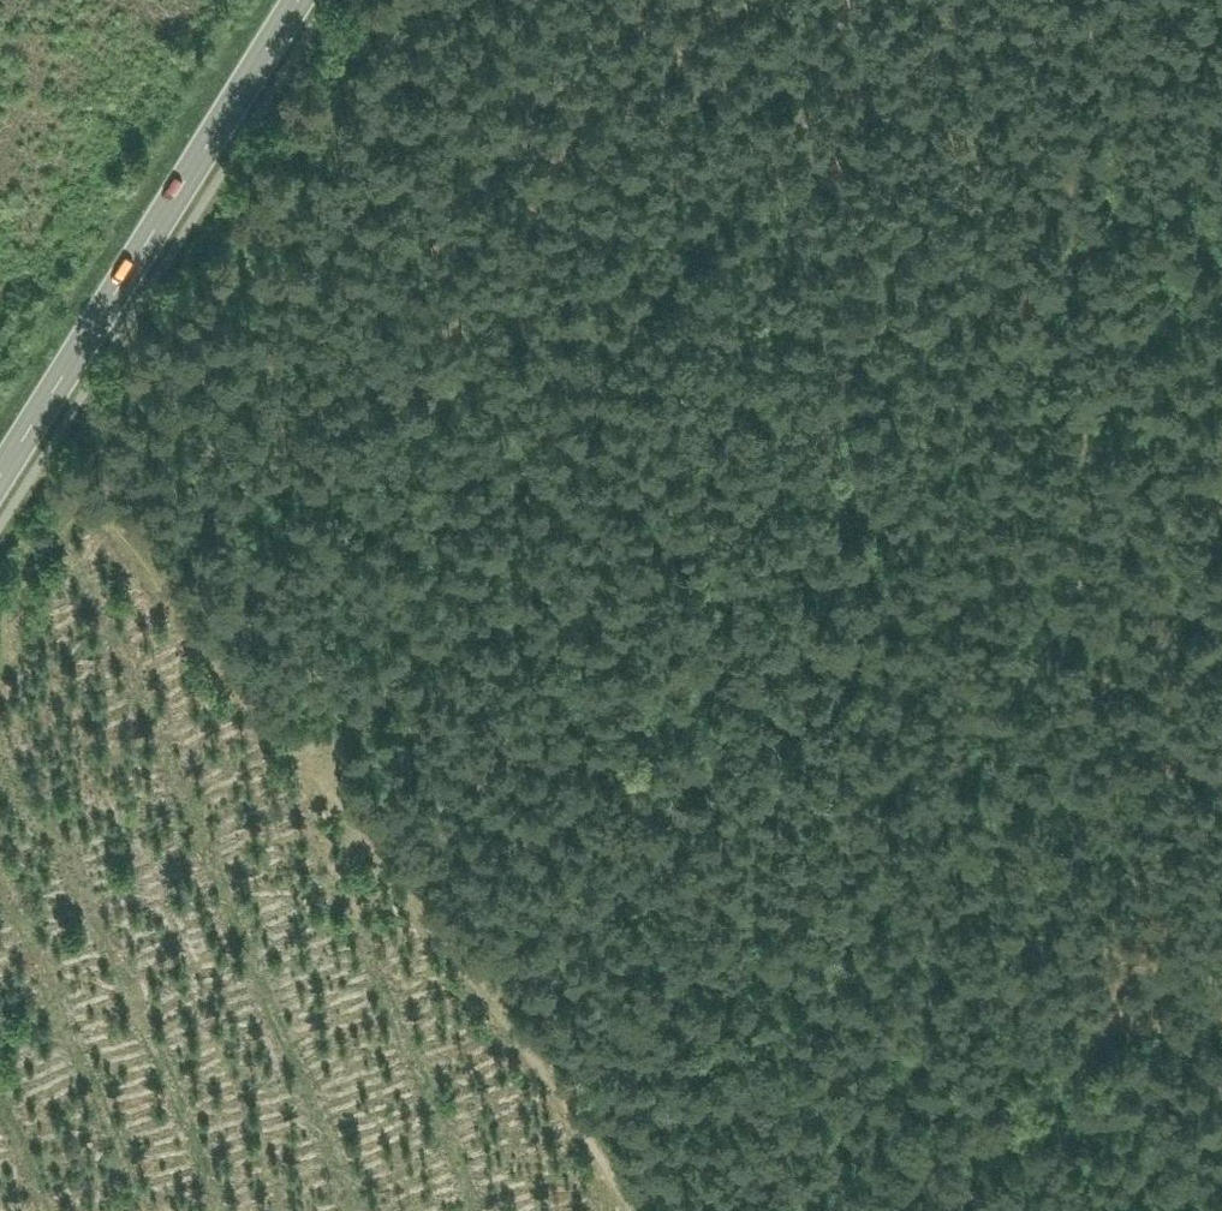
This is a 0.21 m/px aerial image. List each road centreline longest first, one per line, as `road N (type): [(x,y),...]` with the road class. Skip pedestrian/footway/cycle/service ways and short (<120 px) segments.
road 1 (secondary): [(0,476),(298,0)]

